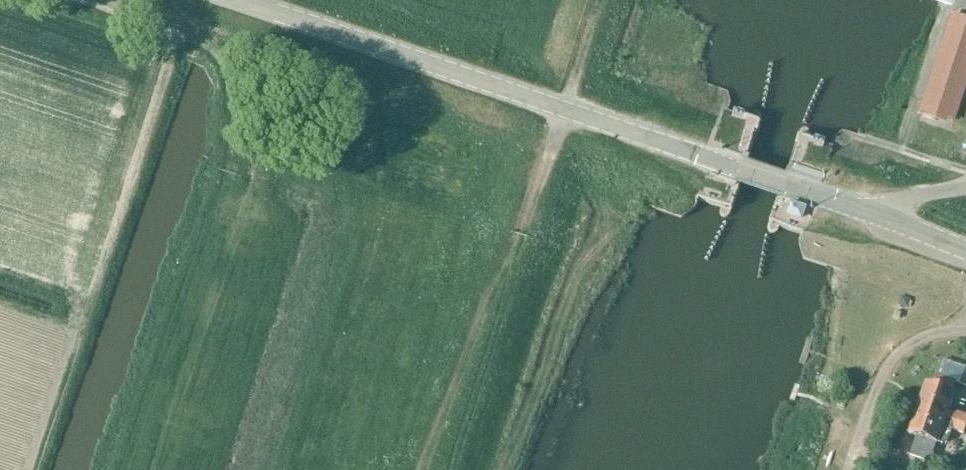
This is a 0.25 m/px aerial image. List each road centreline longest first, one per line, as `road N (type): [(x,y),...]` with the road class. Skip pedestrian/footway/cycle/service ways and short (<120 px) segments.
road 1 (unclassified): [(965,256),(781,183),(242,0)]
road 2 (track): [(188,38),(73,0)]

